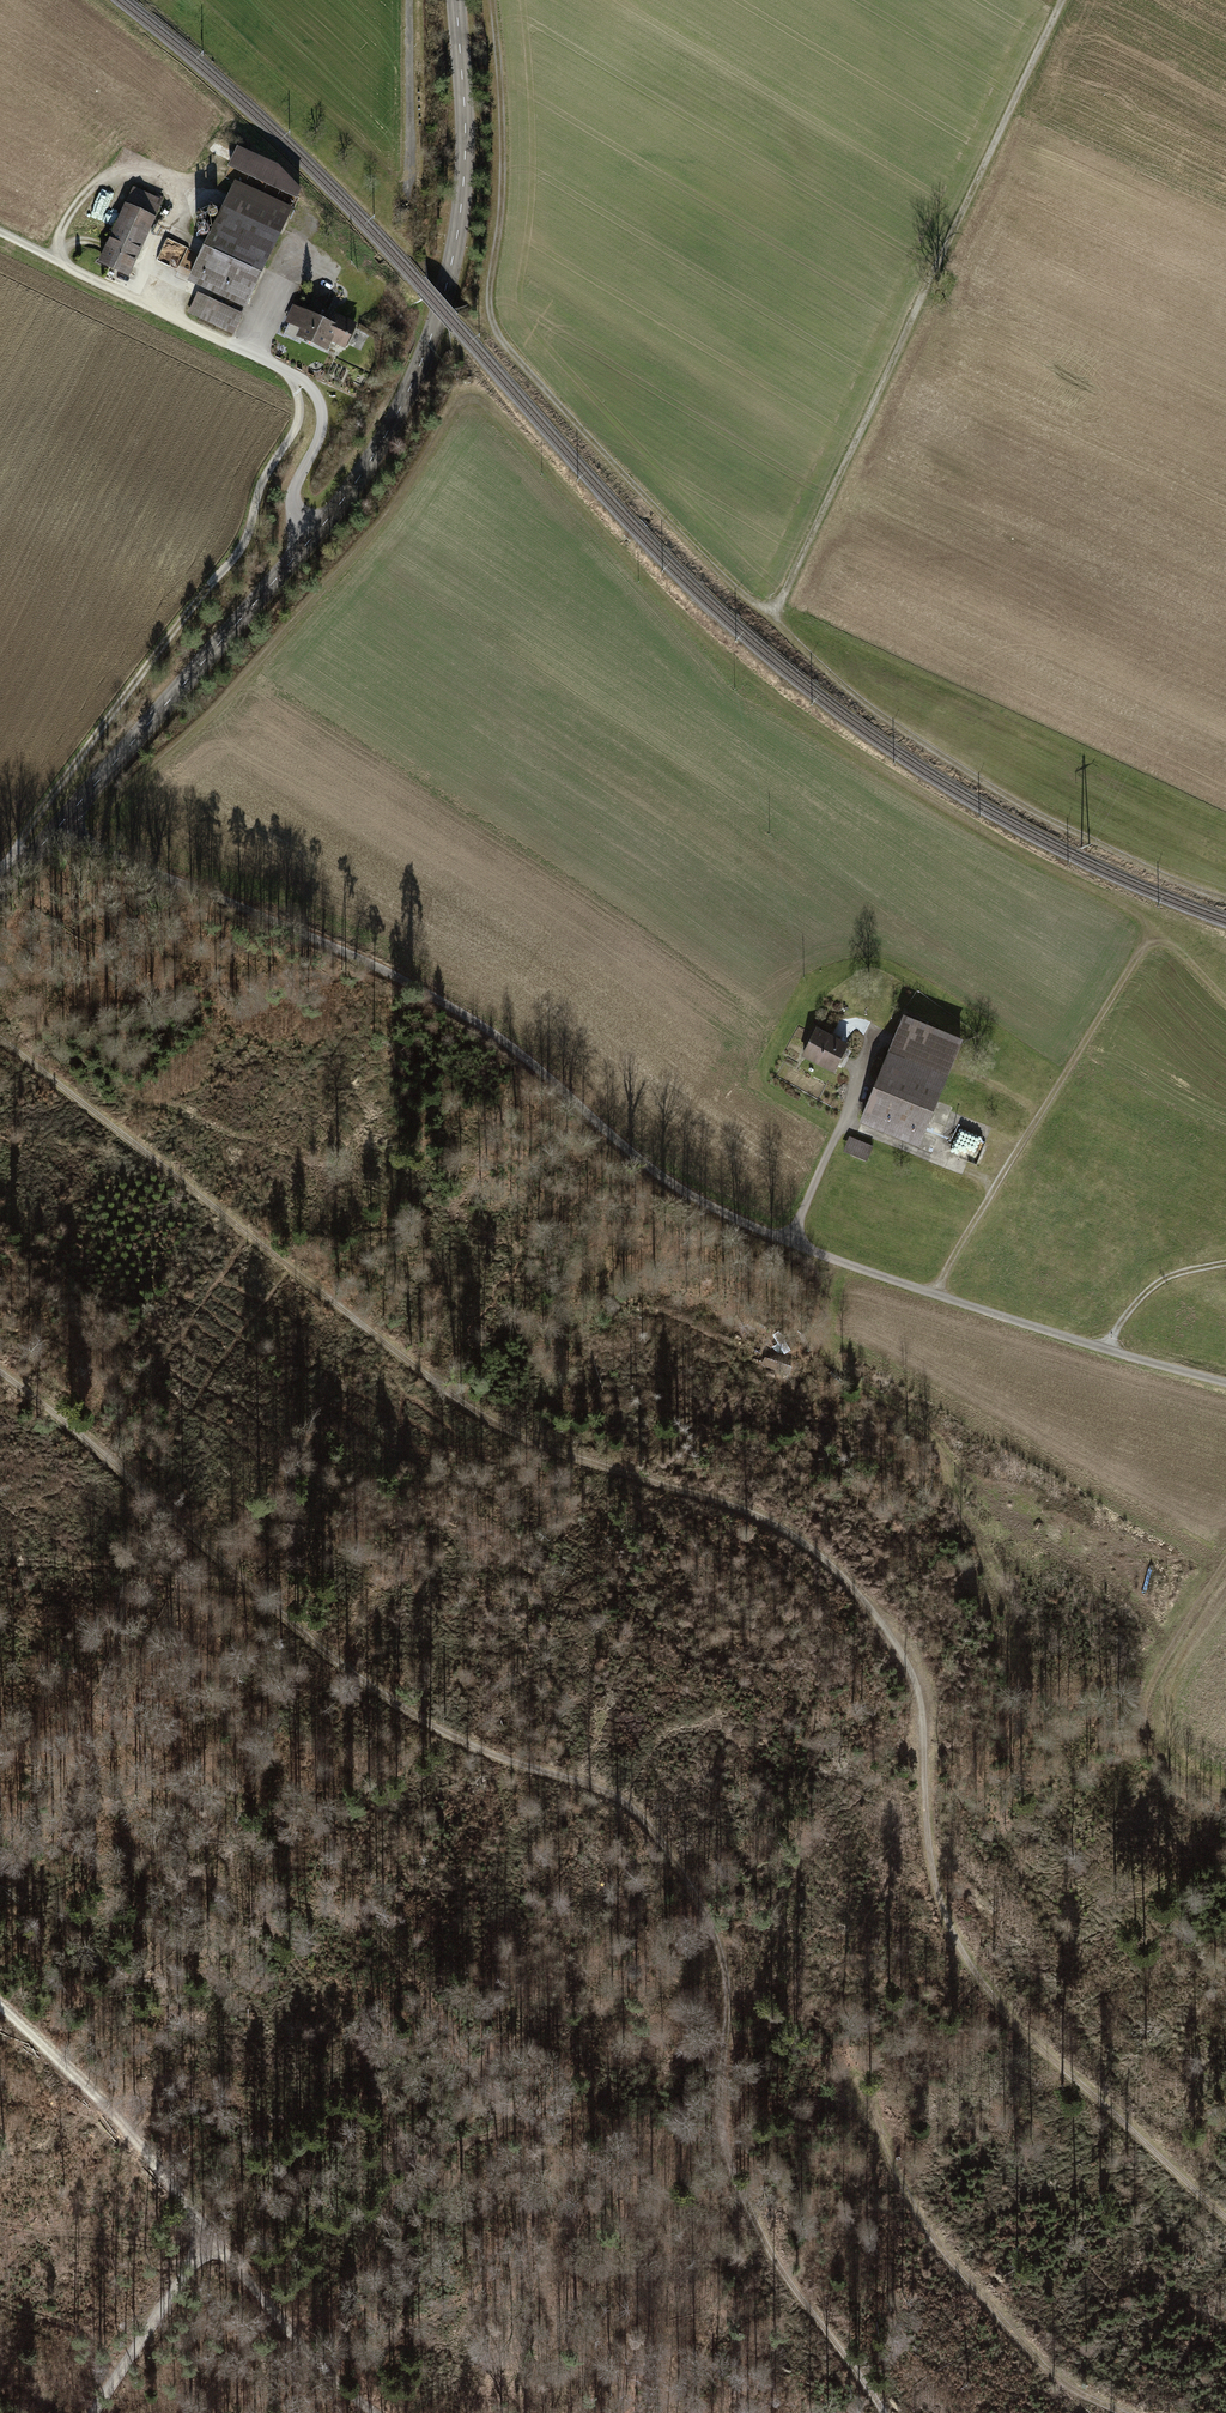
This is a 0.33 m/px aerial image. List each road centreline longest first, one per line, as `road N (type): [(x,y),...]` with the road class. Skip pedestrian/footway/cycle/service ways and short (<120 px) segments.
road 1 (track): [(1225,2218),(1029,2037),(961,1950),(932,1865),(917,1686),(894,1641),(819,1554),(748,1512),(555,1450),(483,1416),(0,1039)]
road 2 (track): [(884,2412),(778,2263),(732,2168),(719,2098),(727,2009),(722,1958),(654,1833),(601,1789),(465,1743),(359,1679),(0,1372)]
road 3 (track): [(1225,1383),(933,1294),(745,1223),(685,1188),(459,1010),(58,826)]
road 4 (track): [(495,0),(504,182),(491,292),(494,326),(513,353),(736,591),(777,617),(838,683),(1029,809),(1225,901)]
road 5 (tertiary): [(455,0),(466,151),(457,245),(398,414),(340,503),(0,893)]
road 6 (track): [(1066,0),(777,617)]
road 7 (track): [(105,850),(110,808),(206,722),(373,539),(458,407),(481,401),(514,430)]
road 8 (track): [(293,376),(299,429),(262,483),(239,554),(48,803),(20,848),(15,876)]
road 9 (track): [(933,1294),(1140,953),(1154,943),(1173,946),(1225,1000)]
road 10 (track): [(313,536),(293,507),(322,432),(311,388),(57,260)]
road 11 (track): [(1123,2412),(1050,2369),(942,2247),(906,2190),(853,2074)]
road 12 (track): [(833,1258),(820,1326),(825,1353),(936,1442),(1007,1598)]
road 13 (track): [(0,2006),(123,2122),(212,2235)]
road 14 (track): [(1225,1800),(1160,1763),(1144,1719),(1161,1668),(1225,1561)]
road 15 (track): [(133,297),(176,201),(163,178),(135,174),(101,184),(60,239),(57,260)]
road 16 (track): [(212,2235),(317,2361),(374,2412)]
road 17 (track): [(789,1241),(883,1032)]
road 18 (track): [(298,2338),(365,2252),(406,2156)]
road 19 (track): [(212,2235),(93,2412)]
road 20 (track): [(410,187),(410,0)]
road 21 (track): [(843,1122),(996,1185)]
road 22 (track): [(1104,1349),(1157,1284),(1225,1262)]
road 23 (track): [(246,352),(308,216)]

